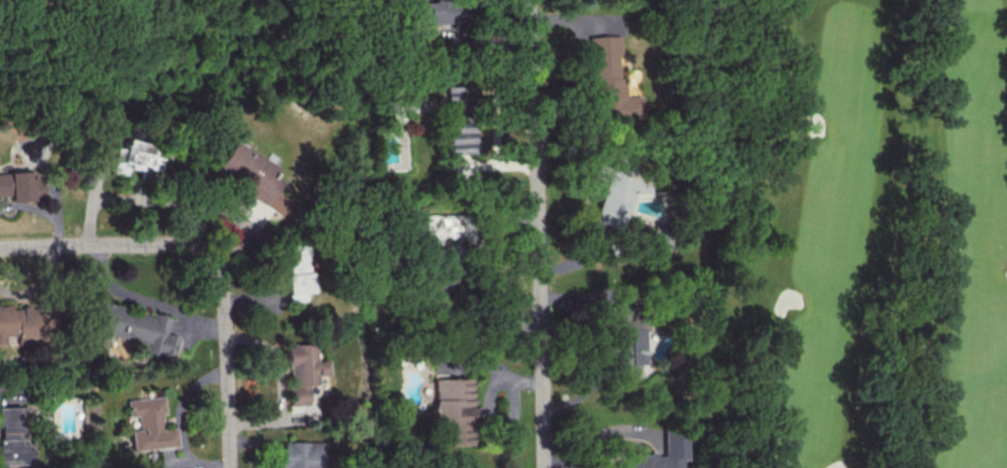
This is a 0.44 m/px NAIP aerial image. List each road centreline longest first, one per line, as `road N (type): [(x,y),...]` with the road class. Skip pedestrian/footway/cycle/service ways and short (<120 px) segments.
road 1 (residential): [(540,467),(526,0)]
road 2 (residential): [(231,467),(222,288),(211,266),(196,252),(165,245),(76,247)]

